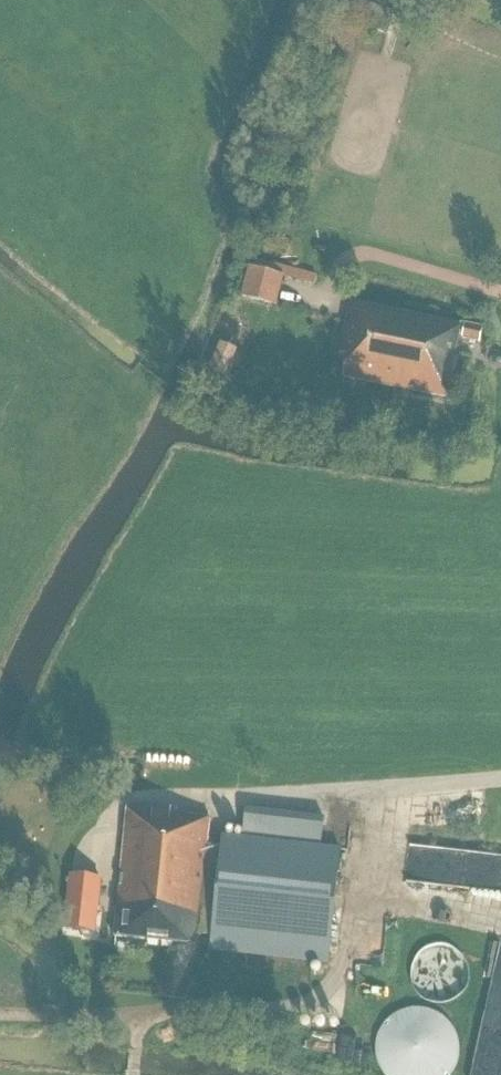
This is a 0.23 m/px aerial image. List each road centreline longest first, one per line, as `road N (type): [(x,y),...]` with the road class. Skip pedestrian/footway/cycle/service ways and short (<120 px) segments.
road 1 (track): [(363,788),(344,960),(331,989),(311,1004),(134,1018),(0,1015)]
road 2 (track): [(333,280),(353,260),(379,255),(500,292)]

